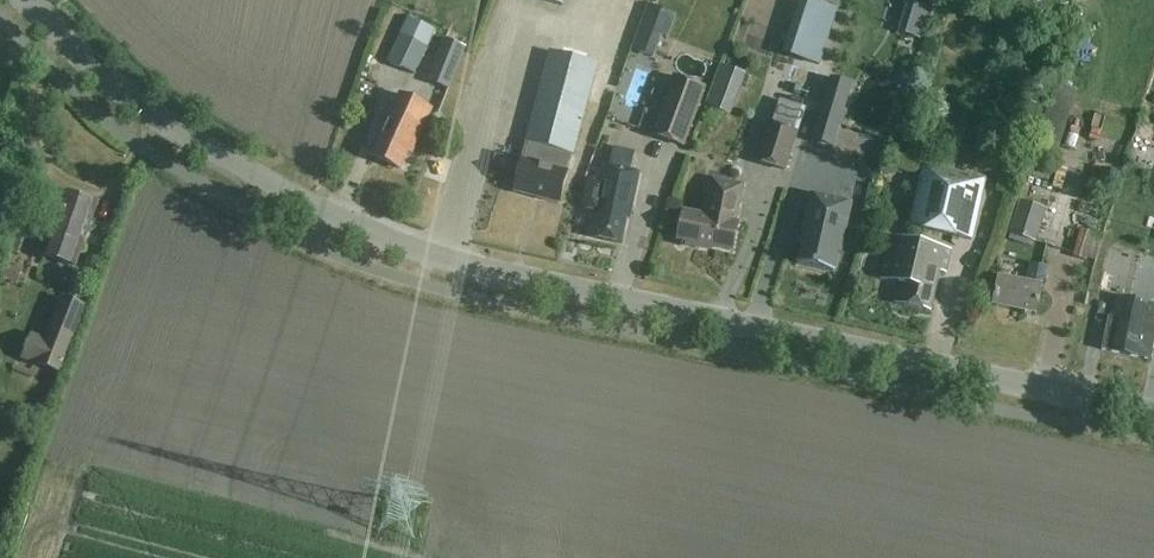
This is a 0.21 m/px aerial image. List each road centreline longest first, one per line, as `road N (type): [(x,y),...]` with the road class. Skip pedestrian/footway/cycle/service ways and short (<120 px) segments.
road 1 (tertiary): [(1153,412),(624,300),(395,242),(178,133),(117,88),(29,0)]

